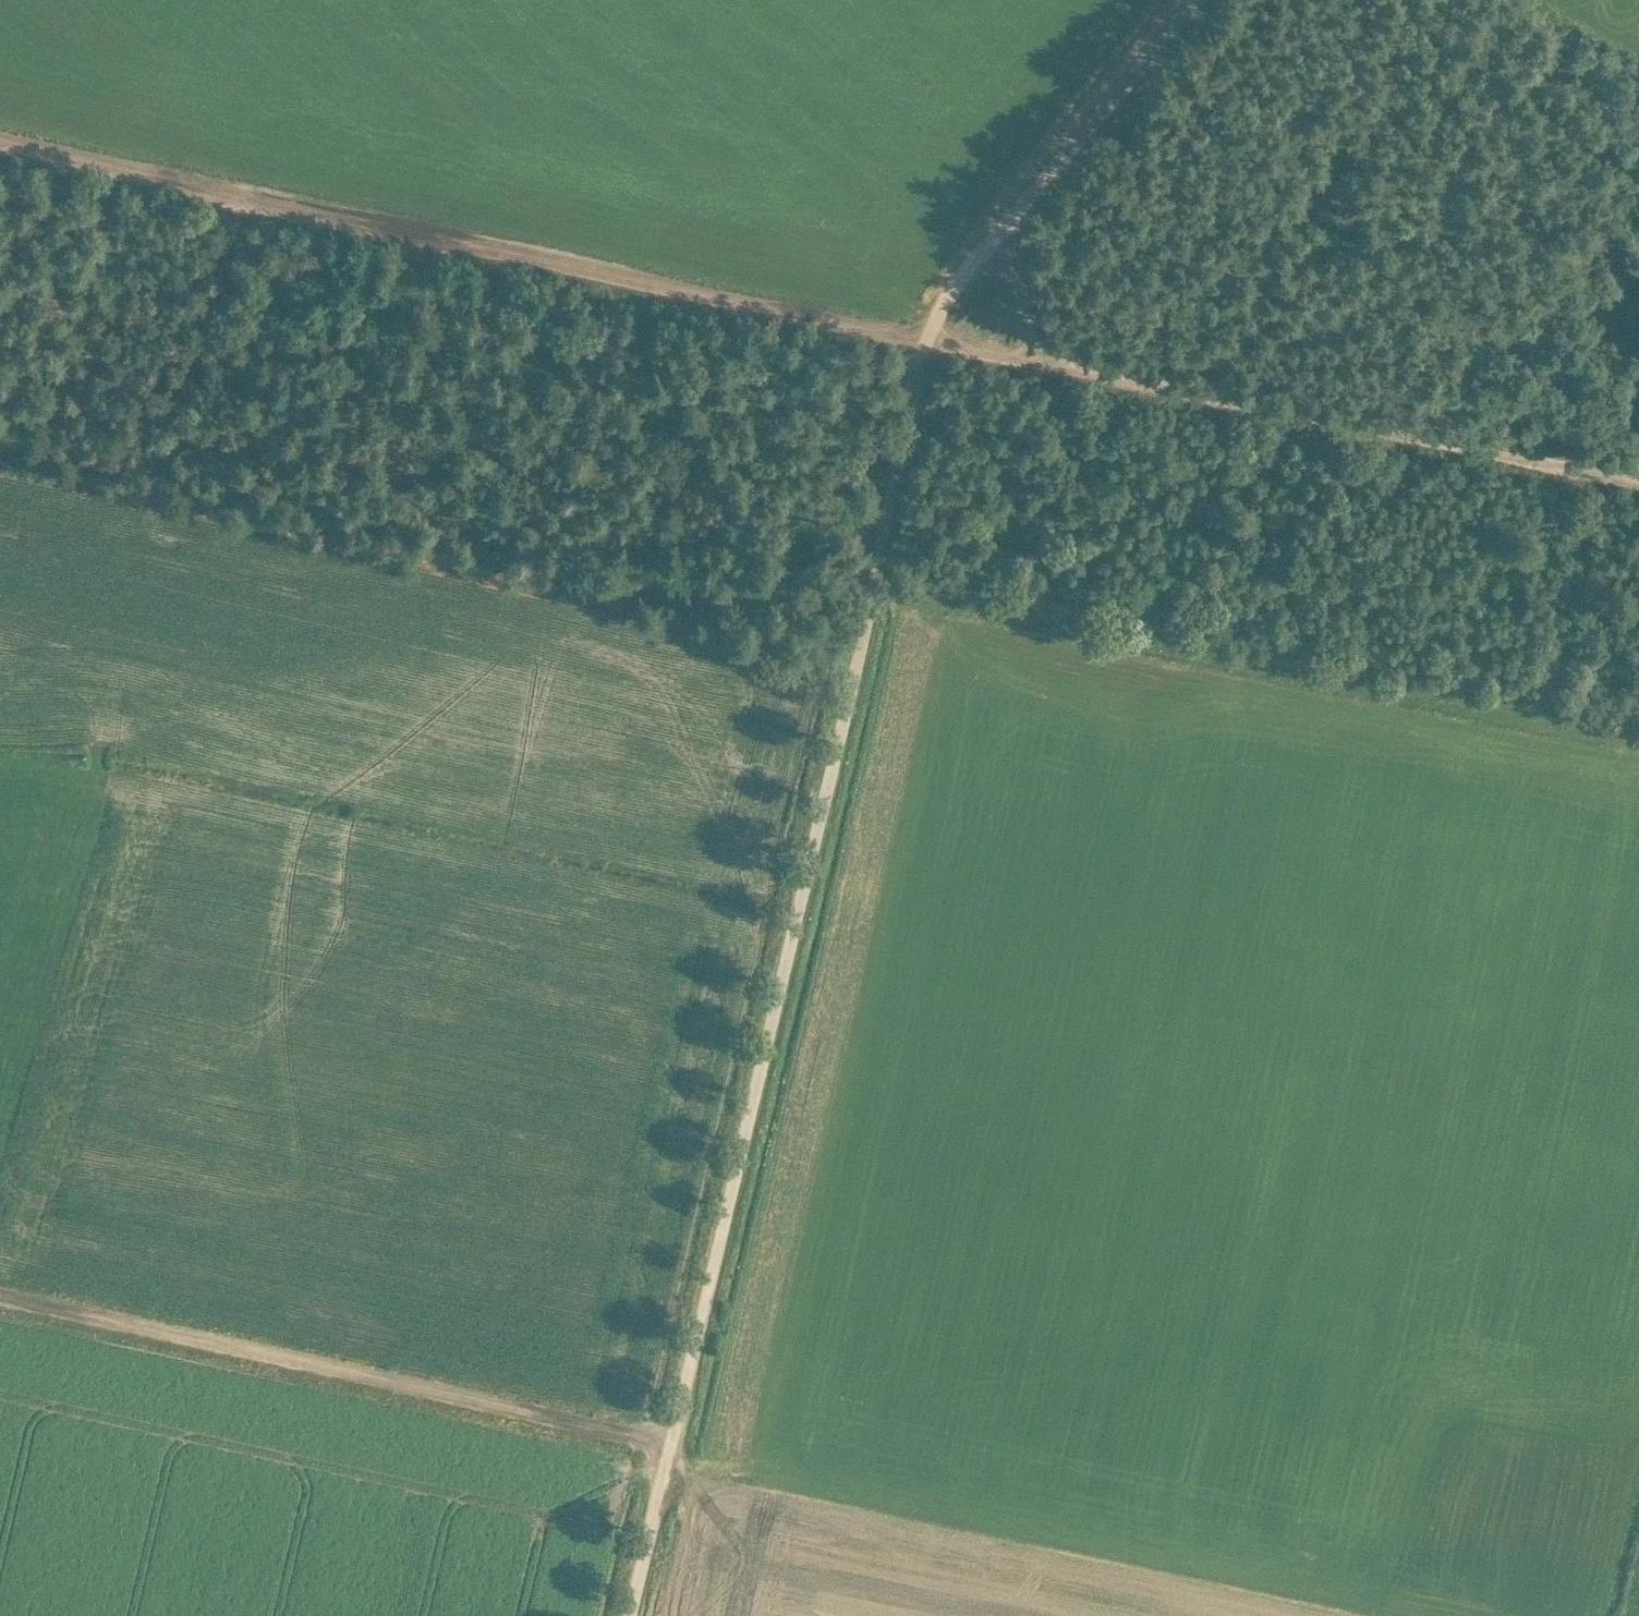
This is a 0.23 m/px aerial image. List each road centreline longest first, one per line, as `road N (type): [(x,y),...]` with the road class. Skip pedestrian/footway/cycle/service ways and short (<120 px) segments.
road 1 (unclassified): [(630,1615),(922,356),(974,260),(1195,0)]
road 2 (track): [(927,342),(0,143)]
road 3 (track): [(927,342),(1638,488)]
road 4 (track): [(672,1442),(0,1295)]
road 5 (track): [(1037,363),(993,239)]

